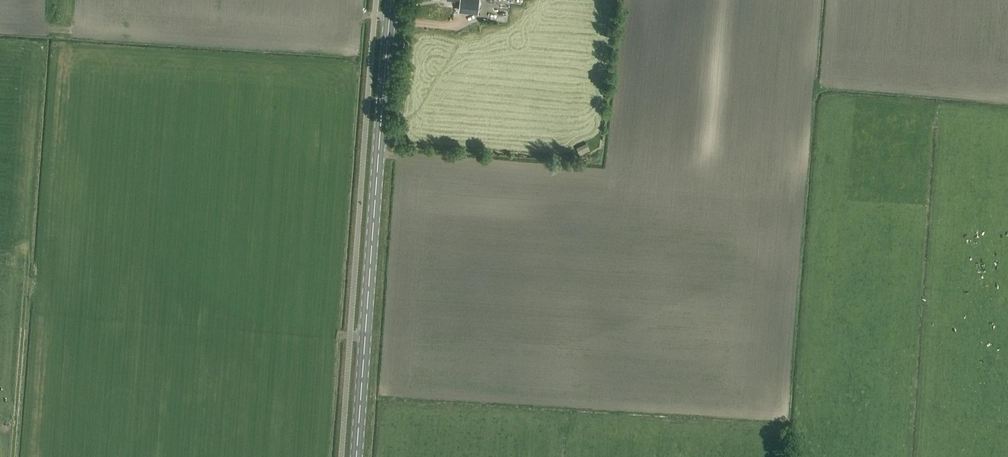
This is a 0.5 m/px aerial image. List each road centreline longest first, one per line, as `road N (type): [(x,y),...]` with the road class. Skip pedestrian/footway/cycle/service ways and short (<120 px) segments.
road 1 (secondary): [(356,456),(391,0)]

